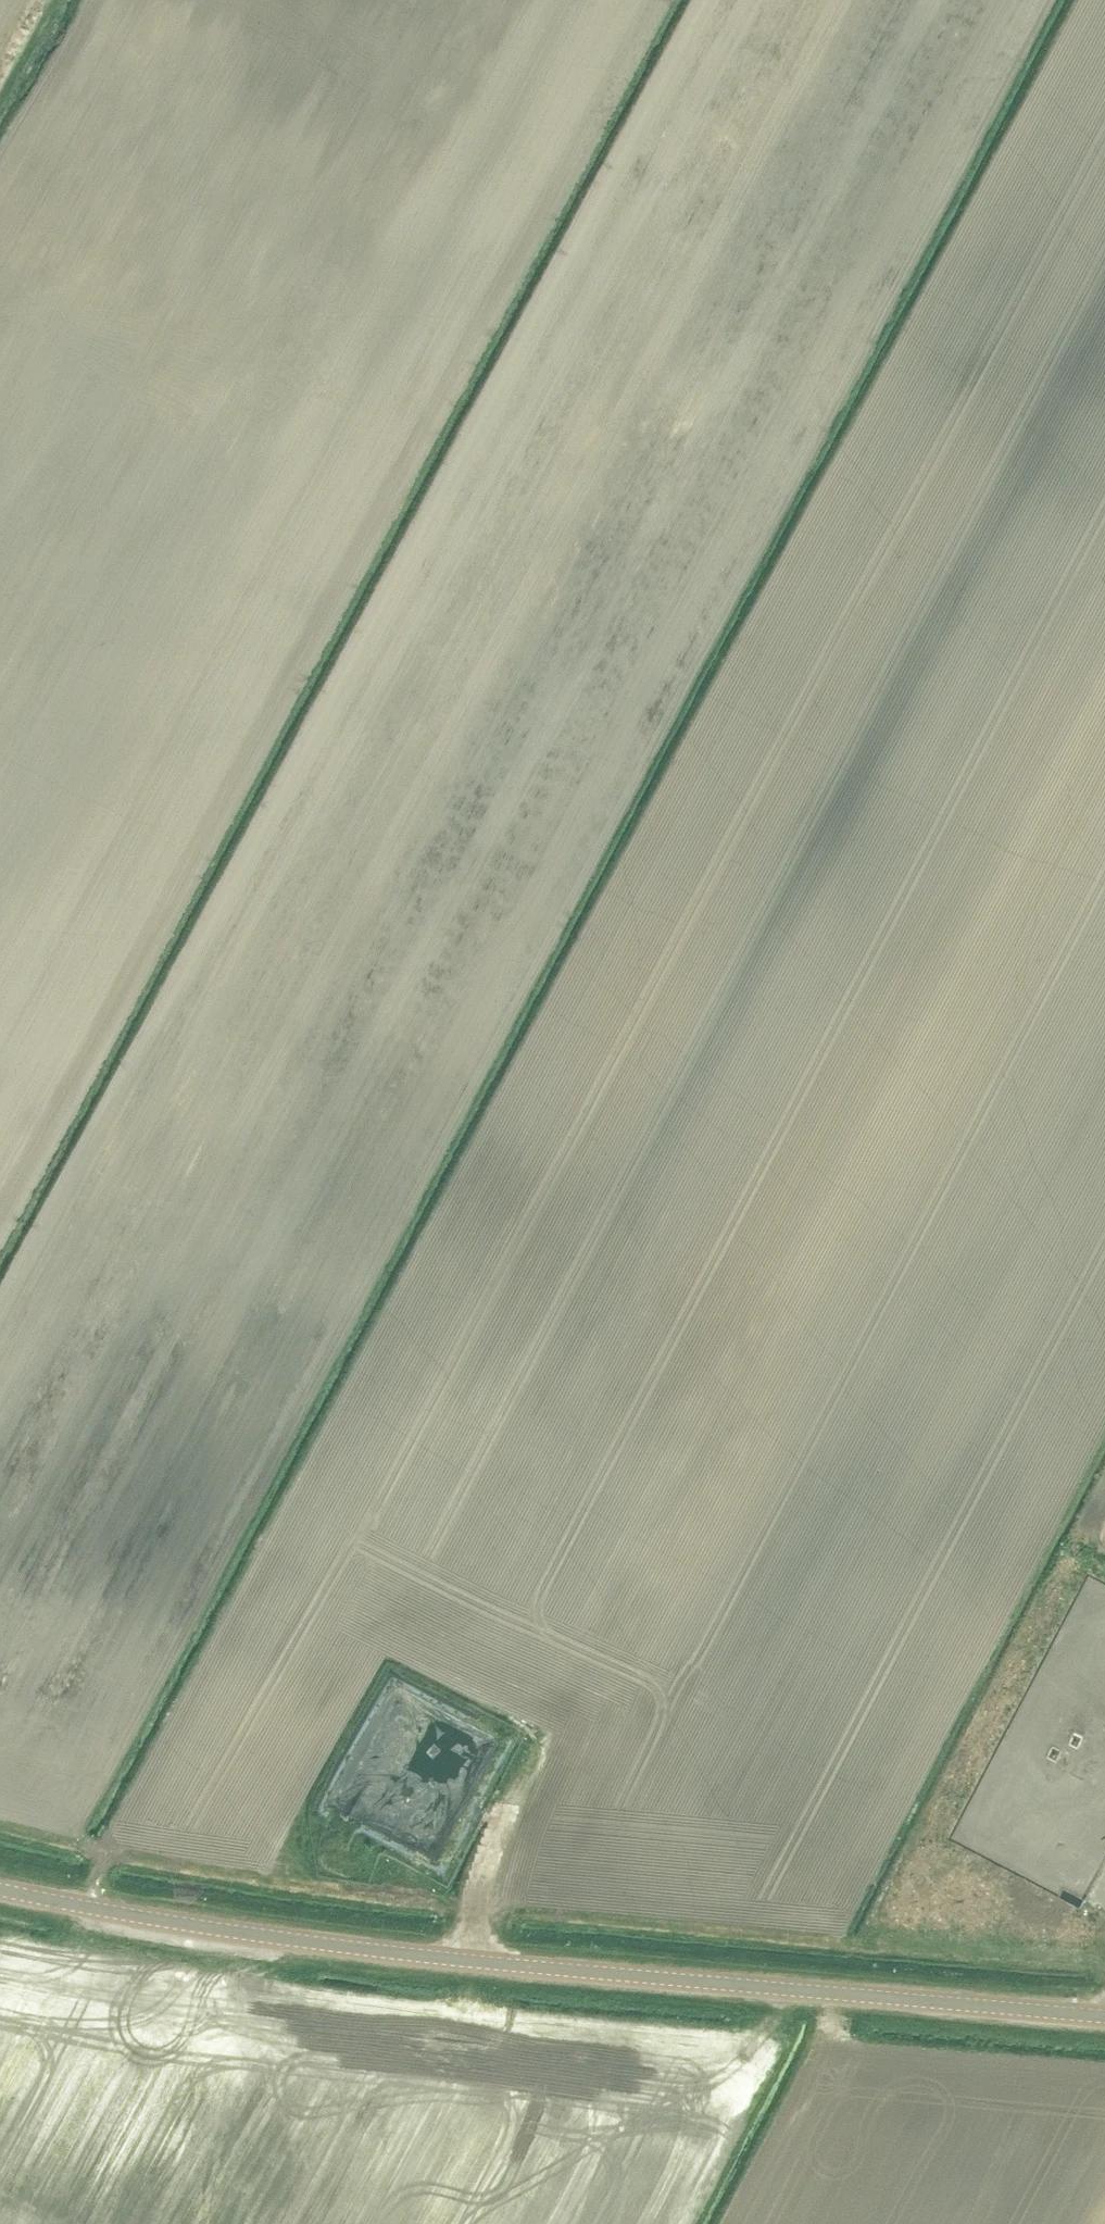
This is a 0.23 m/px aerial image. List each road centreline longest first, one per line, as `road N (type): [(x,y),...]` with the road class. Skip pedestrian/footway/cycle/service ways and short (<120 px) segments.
road 1 (unclassified): [(1104,2015),(393,1952),(0,1888)]

